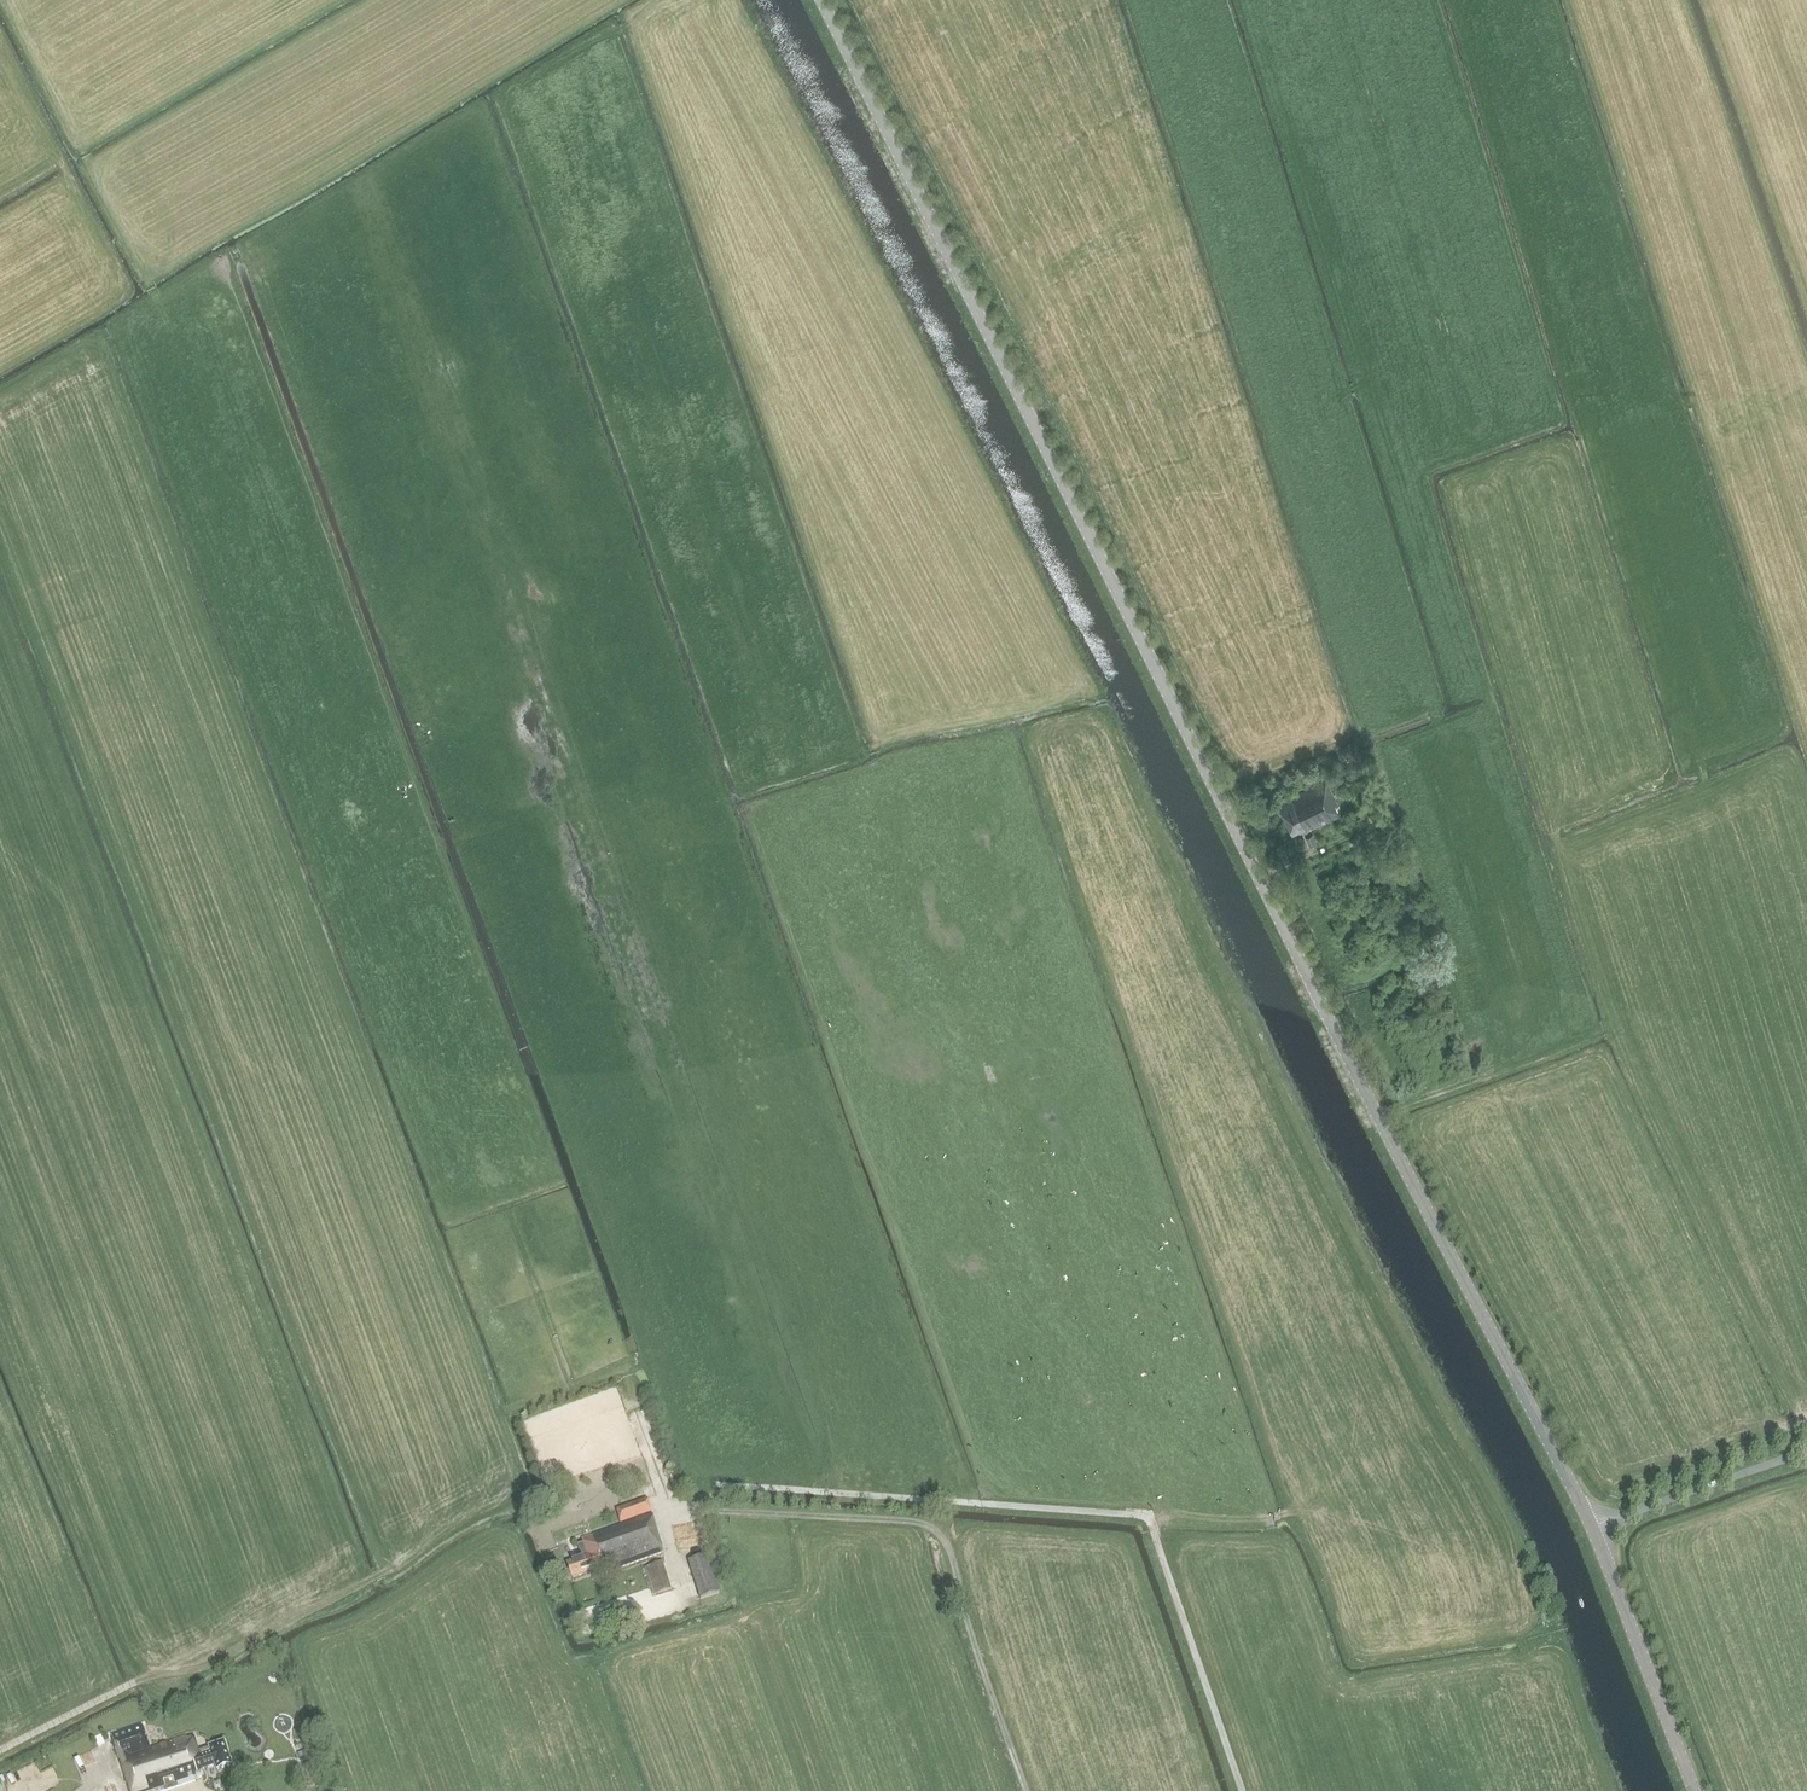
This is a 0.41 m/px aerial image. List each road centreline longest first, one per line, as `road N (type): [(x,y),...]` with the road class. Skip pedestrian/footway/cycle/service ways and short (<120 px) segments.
road 1 (secondary): [(1593,1531),(1566,1464),(1403,1162),(820,0)]
road 2 (secondary): [(1694,1790),(1593,1531)]
road 3 (unclassified): [(1593,1531),(1806,1449)]

